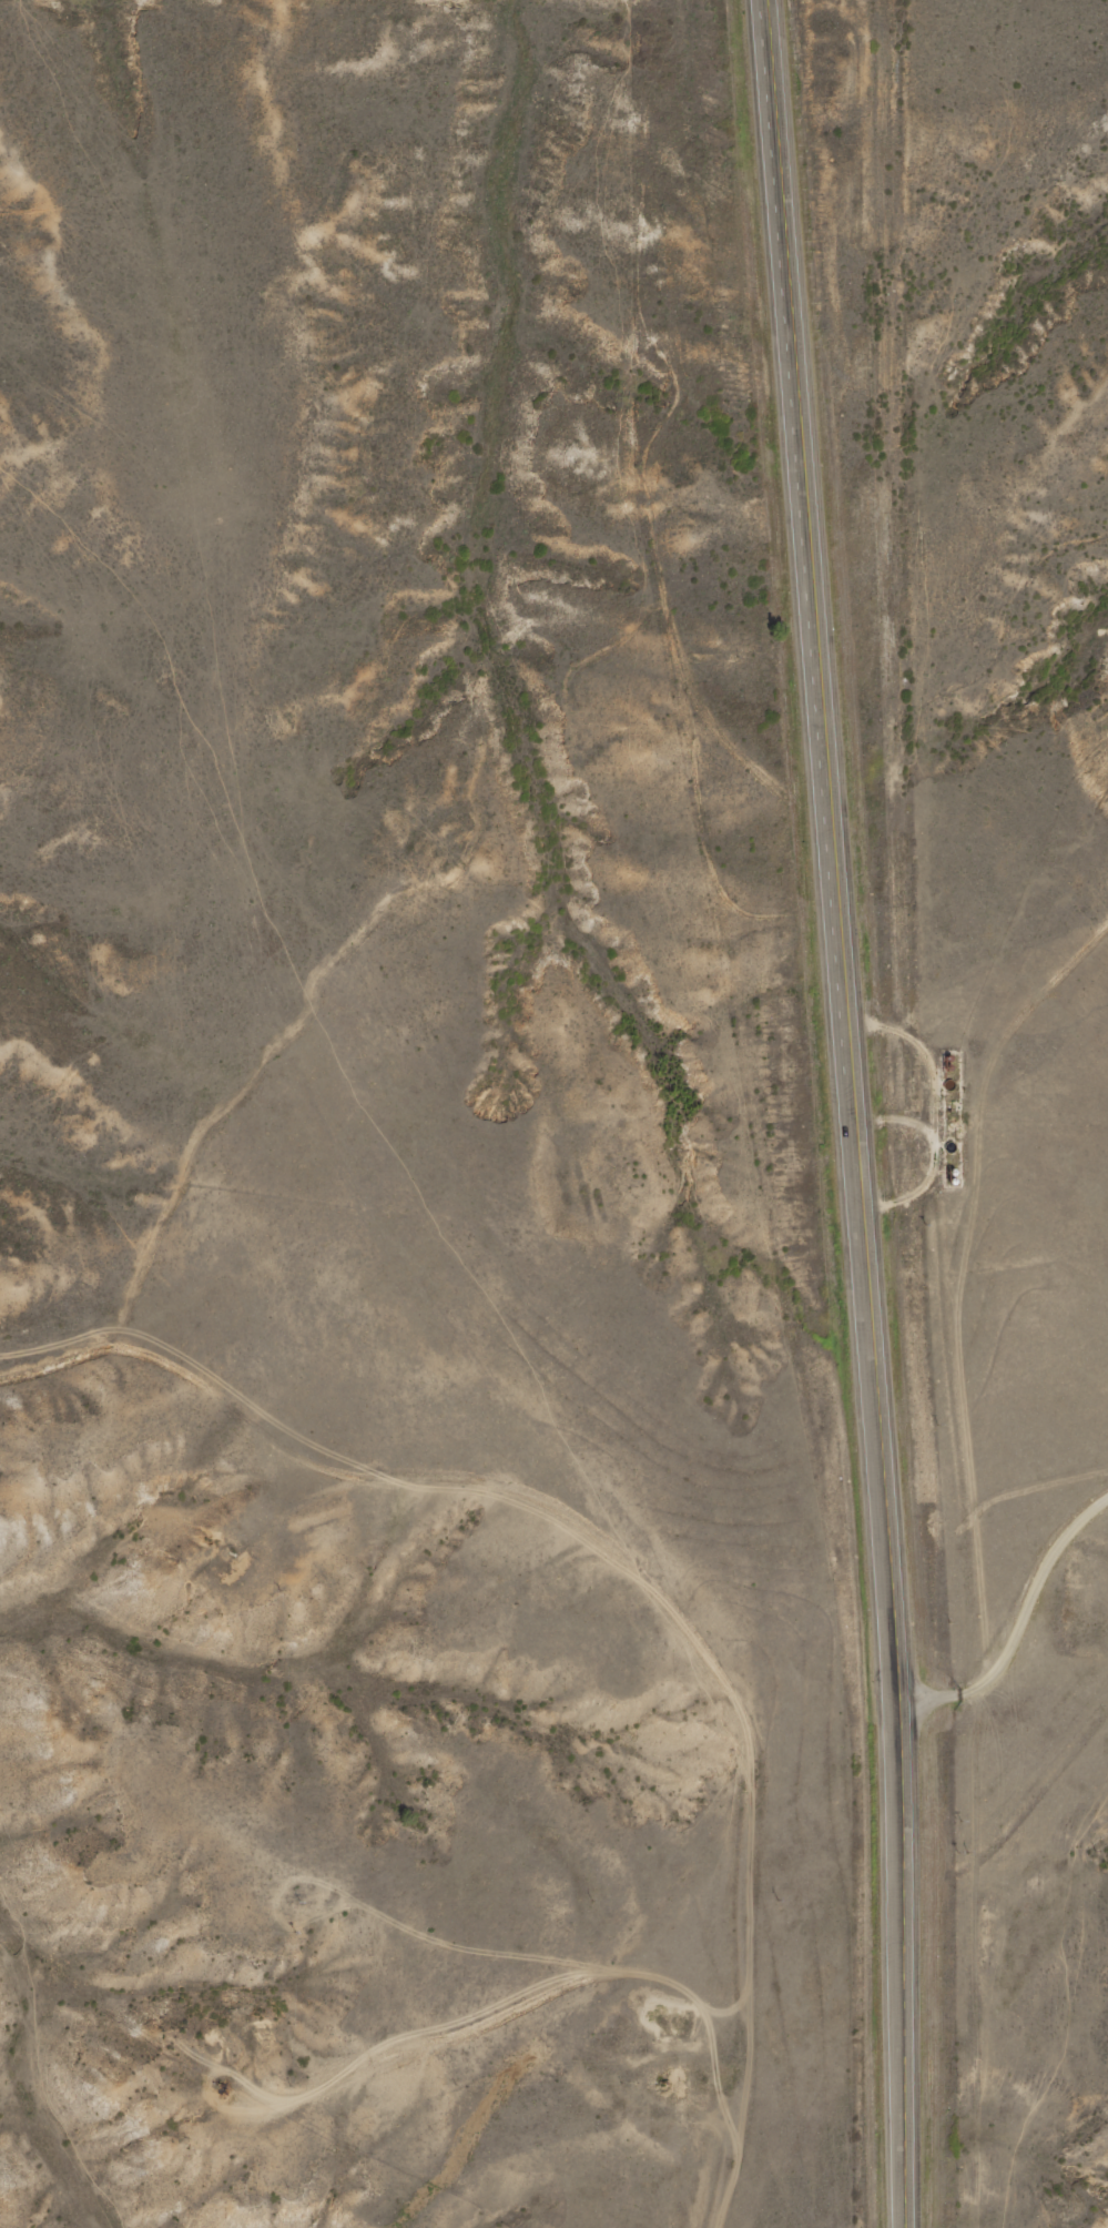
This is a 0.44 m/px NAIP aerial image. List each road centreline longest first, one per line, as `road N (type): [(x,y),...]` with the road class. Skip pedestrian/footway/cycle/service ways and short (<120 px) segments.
road 1 (primary): [(765,0),(895,1718),(902,2227)]
road 2 (residential): [(895,1718),(990,1679),(1085,1510),(1107,1499)]

